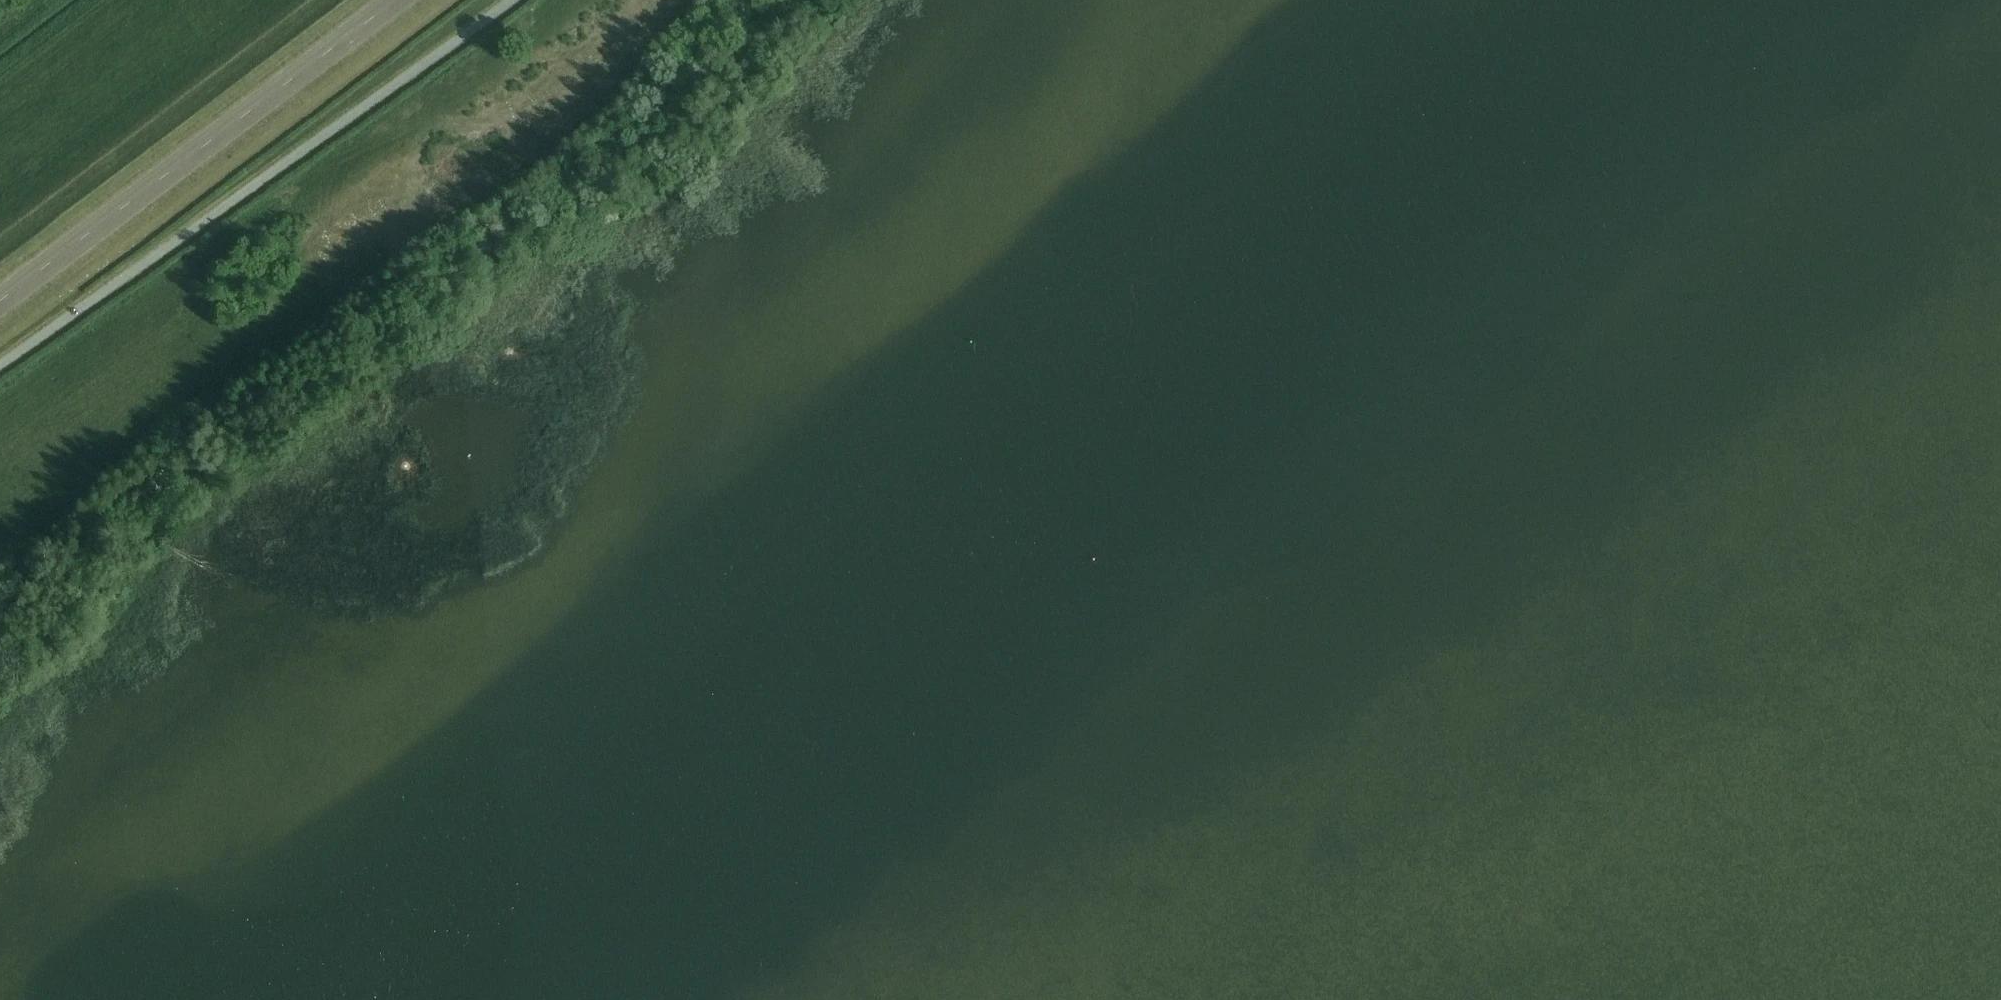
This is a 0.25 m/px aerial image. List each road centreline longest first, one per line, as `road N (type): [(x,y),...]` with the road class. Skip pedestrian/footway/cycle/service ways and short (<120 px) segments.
road 1 (tertiary): [(0,303),(398,0)]

